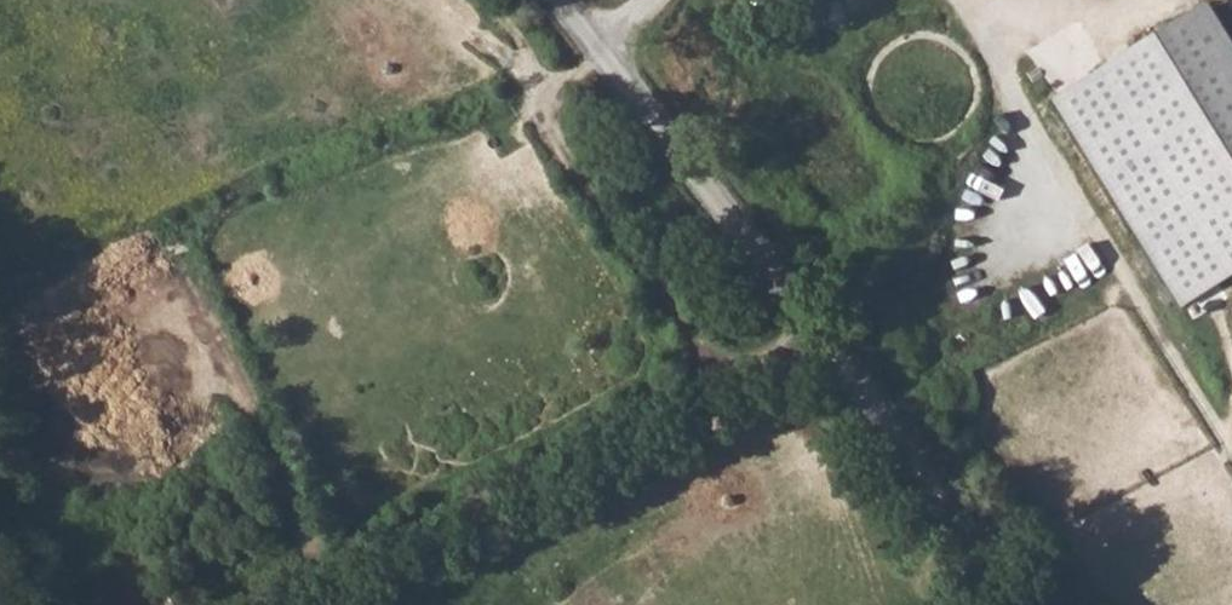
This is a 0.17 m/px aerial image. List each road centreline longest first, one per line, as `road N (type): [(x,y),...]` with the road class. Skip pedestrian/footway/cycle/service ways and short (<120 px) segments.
road 1 (track): [(316,578),(263,415),(192,270),(197,222),(572,80),(607,49)]
road 2 (tertiary): [(569,0),(1035,604)]
road 3 (track): [(264,604),(813,318)]

